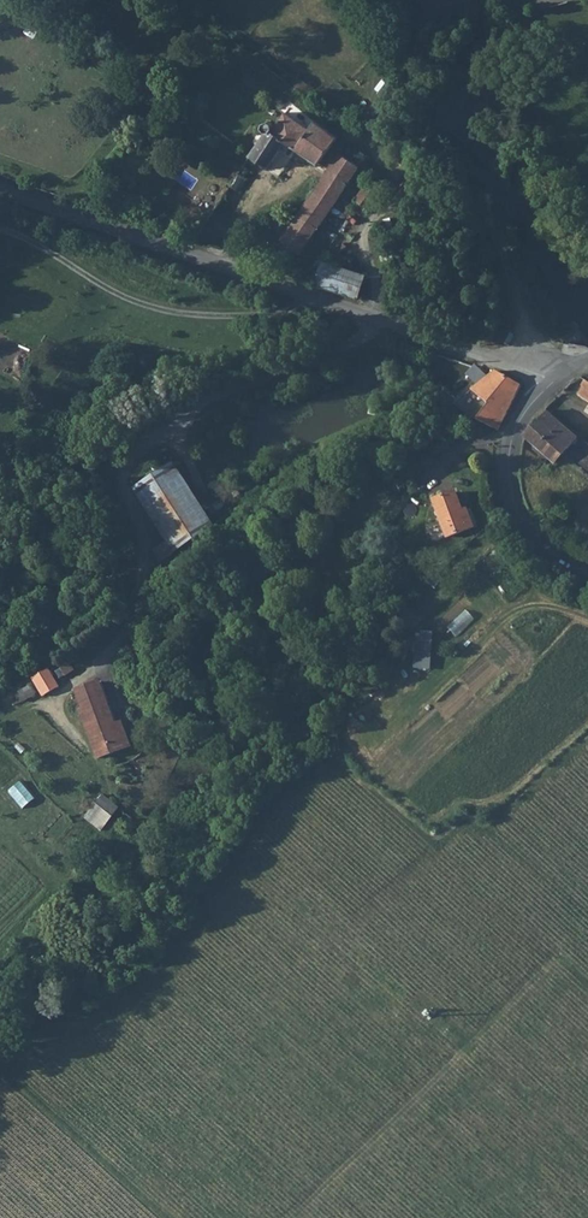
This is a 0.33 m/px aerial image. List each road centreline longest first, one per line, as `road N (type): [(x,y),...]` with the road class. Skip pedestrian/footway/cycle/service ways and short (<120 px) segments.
road 1 (tertiary): [(0,189),(381,324),(521,364),(550,383)]
road 2 (tertiary): [(550,383),(513,425),(507,474),(513,506),(530,537),(587,574)]
road 3 (track): [(521,364),(523,328),(494,229),(464,176)]

